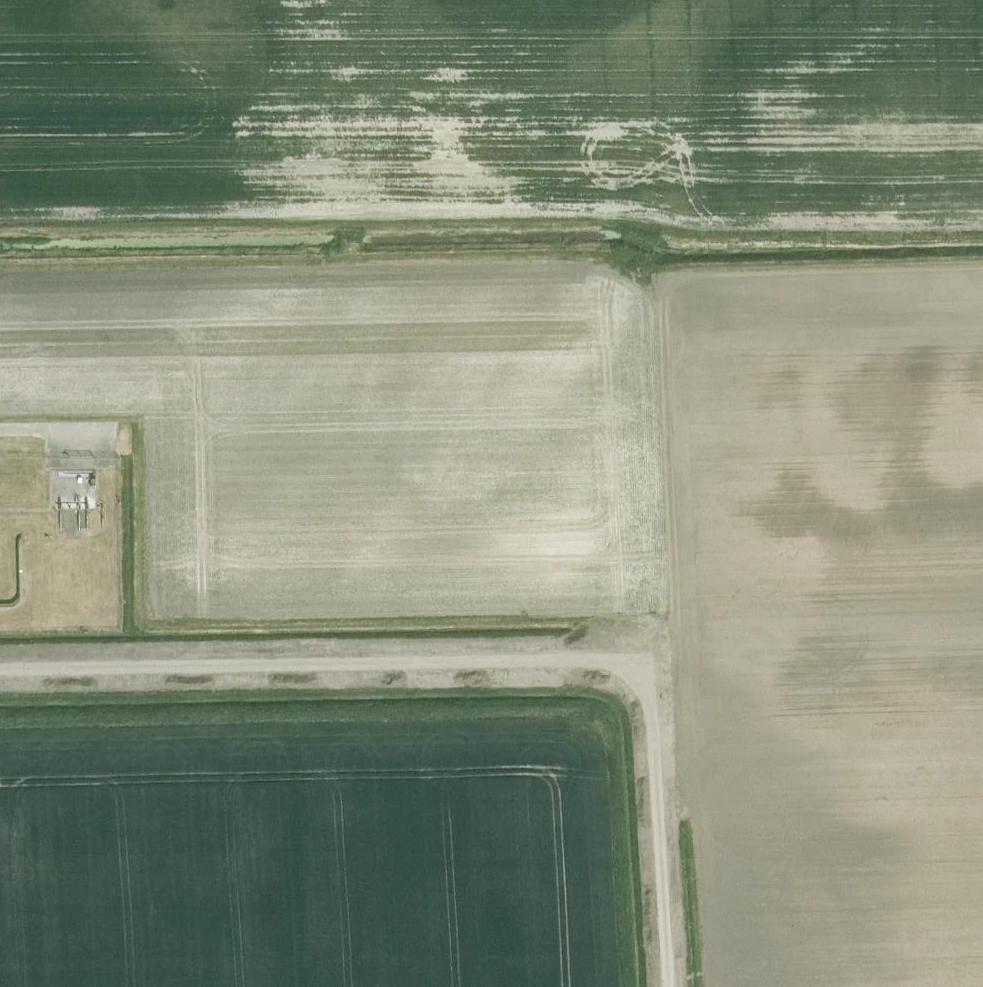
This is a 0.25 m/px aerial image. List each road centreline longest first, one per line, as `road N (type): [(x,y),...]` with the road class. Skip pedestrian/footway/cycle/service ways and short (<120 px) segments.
road 1 (unclassified): [(660,986),(640,698),(629,676),(607,668),(0,674)]

